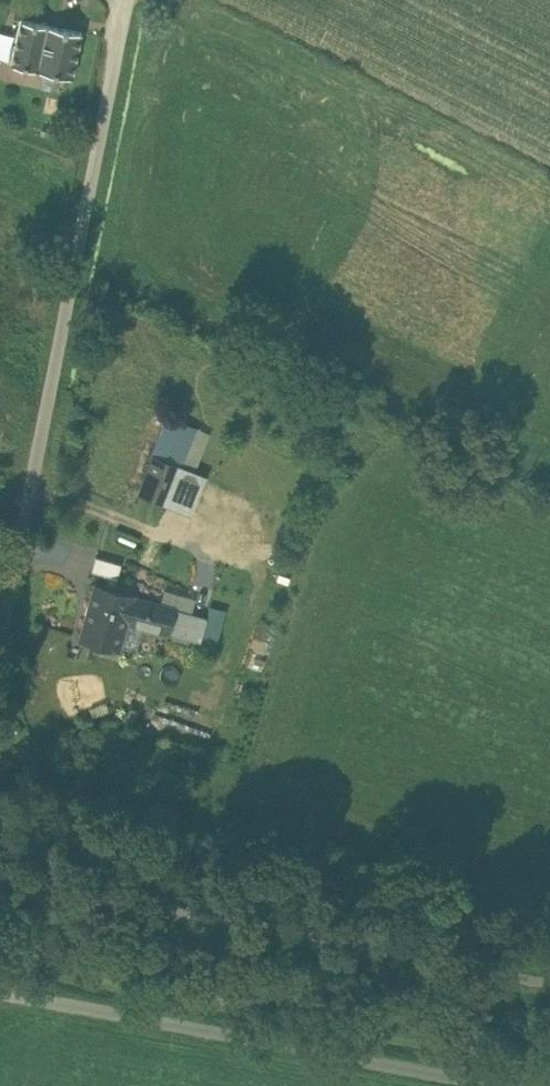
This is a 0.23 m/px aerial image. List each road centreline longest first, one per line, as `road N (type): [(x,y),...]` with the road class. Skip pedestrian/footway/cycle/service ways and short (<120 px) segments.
road 1 (unclassified): [(127,0),(10,499),(0,588)]
road 2 (unclassified): [(0,991),(509,1085)]

